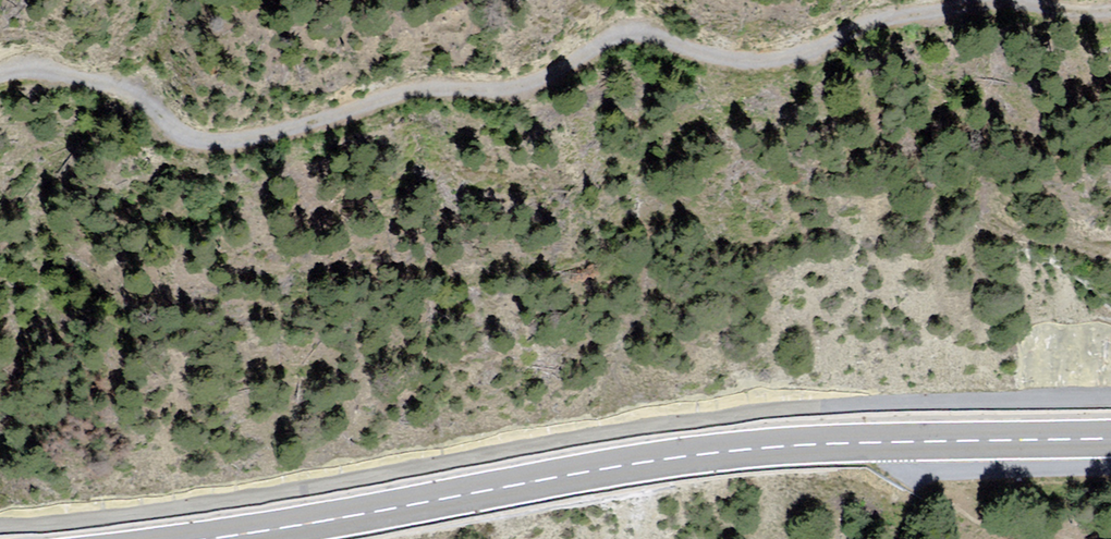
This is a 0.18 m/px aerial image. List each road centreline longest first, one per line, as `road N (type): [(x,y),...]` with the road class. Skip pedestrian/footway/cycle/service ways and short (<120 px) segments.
road 1 (unclassified): [(0,526),(237,499),(738,415),(1110,398)]
road 2 (primary): [(203,538),(665,458),(799,446),(1110,439)]
road 3 (track): [(0,28),(78,47),(145,82),(338,30),(458,22),(518,0)]

